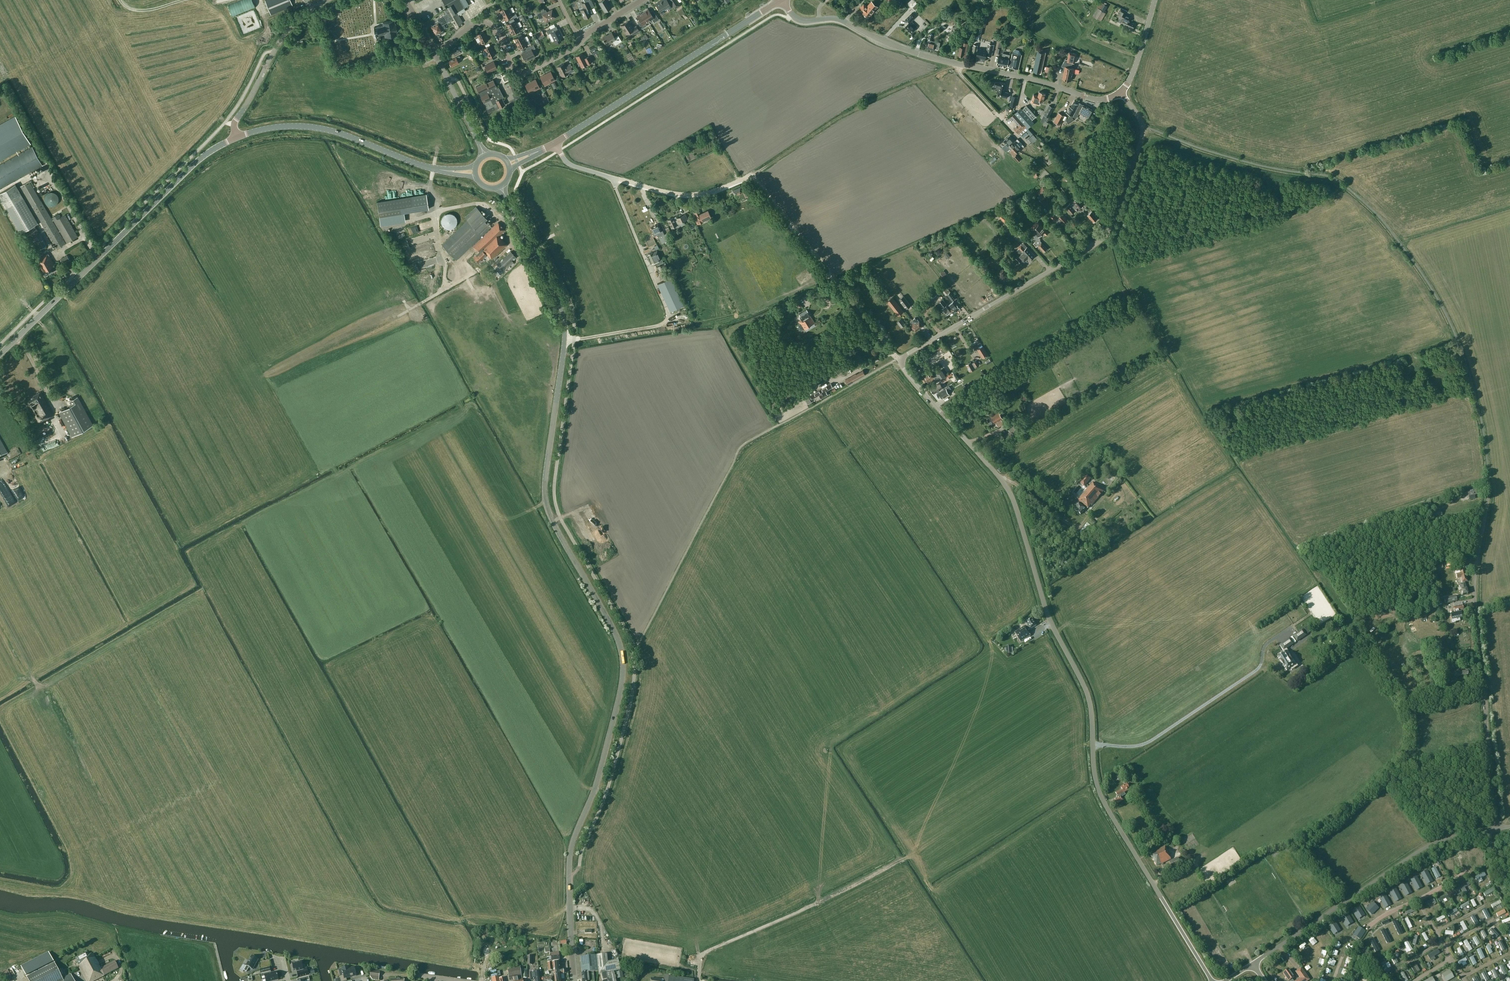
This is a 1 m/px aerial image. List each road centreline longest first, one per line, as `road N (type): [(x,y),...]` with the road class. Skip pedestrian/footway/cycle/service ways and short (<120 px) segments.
road 1 (tertiary): [(574,980),(570,852),(600,771),(621,655),(546,502),(565,321),(501,186)]
road 2 (unclassified): [(1212,980),(1098,790),(1091,705),(1043,603),(1010,494),(901,359)]
road 3 (unclassified): [(901,359),(1103,237),(1142,134),(1120,92)]
road 4 (unclassified): [(1120,92),(1092,98),(923,55),(838,18),(798,18),(783,0)]
road 5 (unclassified): [(1496,828),(1474,584),(1488,483)]
road 6 (secondary): [(0,354),(197,161),(236,137)]
road 7 (unclassified): [(1225,980),(1427,847),(1496,828)]
road 8 (secondary): [(554,143),(780,0)]
road 9 (track): [(743,180),(844,113),(958,64)]
road 10 (track): [(890,349),(758,183),(743,180)]
road 11 (secondary): [(236,137),(317,127),(445,170)]
road 12 (residential): [(434,51),(485,22),(522,72),(582,39)]
road 13 (unclassified): [(236,137),(235,121),(284,35),(326,0)]
road 14 (track): [(565,339),(662,325),(668,313),(646,260)]
road 15 (track): [(613,177),(685,195),(743,180)]

